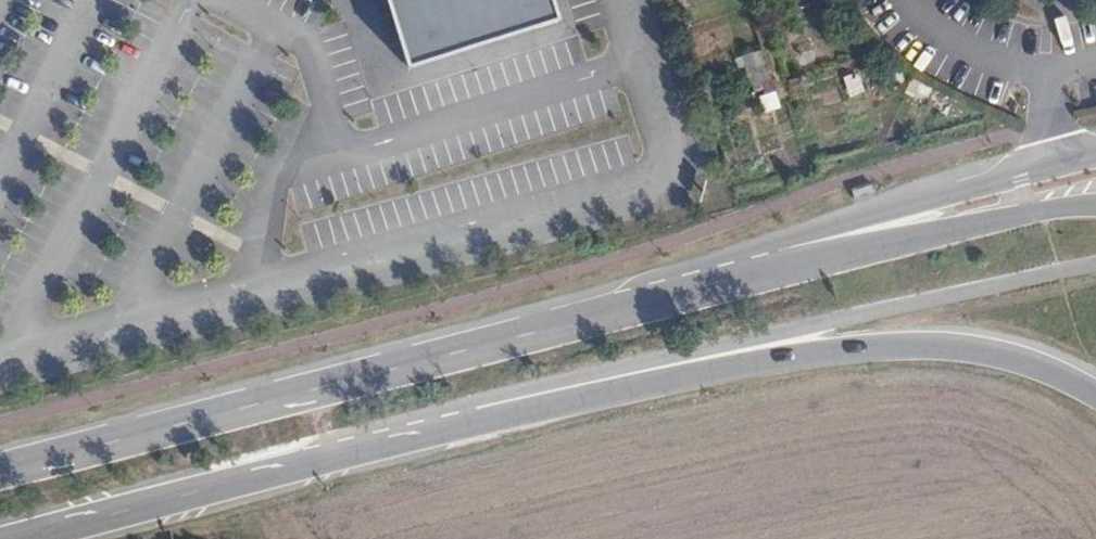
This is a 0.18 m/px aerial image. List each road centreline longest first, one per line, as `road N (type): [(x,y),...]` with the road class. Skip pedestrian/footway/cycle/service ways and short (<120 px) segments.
road 1 (primary): [(6,538),(625,386),(818,352),(972,345),(1011,352),(1095,390)]
road 2 (primary): [(639,306),(0,466)]
road 3 (primary): [(1095,206),(1033,213),(639,306)]
road 4 (primary): [(1063,165),(816,237),(639,306)]
road 5 (residential): [(912,0),(992,64),(1043,73)]

